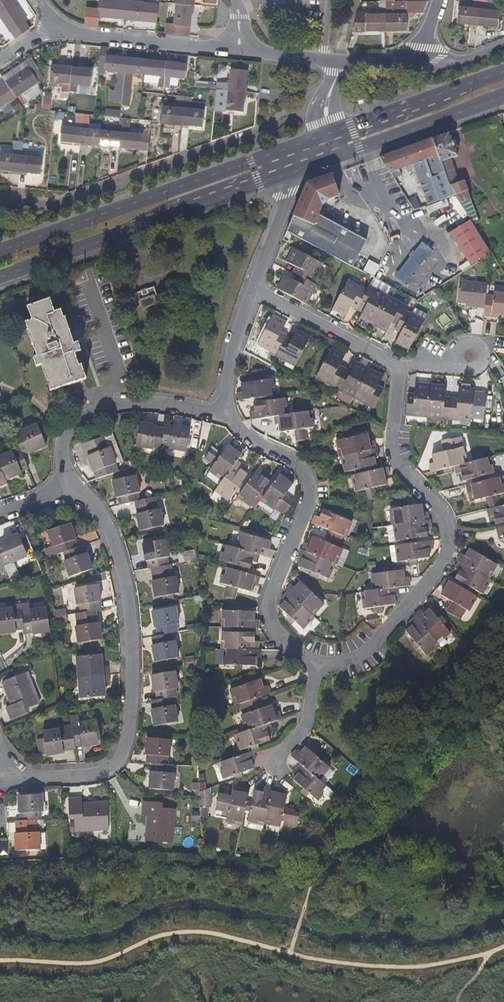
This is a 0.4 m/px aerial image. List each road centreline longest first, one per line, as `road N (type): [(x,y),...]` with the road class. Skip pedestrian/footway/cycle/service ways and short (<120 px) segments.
road 1 (residential): [(12,780),(100,774),(122,756),(129,736),(133,662),(121,571),(103,519),(65,480)]
road 2 (residential): [(392,370),(391,453),(443,516),(445,558),(372,652),(316,663)]
road 3 (residential): [(330,94),(267,129),(59,204),(0,205)]
road 4 (residential): [(316,663),(278,637),(268,602),(310,507),(305,480),(228,416)]
road 5 (primary): [(0,278),(295,173)]
road 6 (primary): [(287,150),(0,252)]
road 7 (residential): [(65,480),(62,441),(85,415),(138,403),(228,416)]
road 8 (primary): [(503,71),(326,136)]
road 9 (residential): [(59,29),(239,52)]
road 10 (primary): [(335,158),(503,97)]
road 11 (residential): [(254,292),(392,370)]
road 12 (residential): [(228,416),(232,353),(254,292)]
road 13 (residential): [(254,292),(295,173)]

